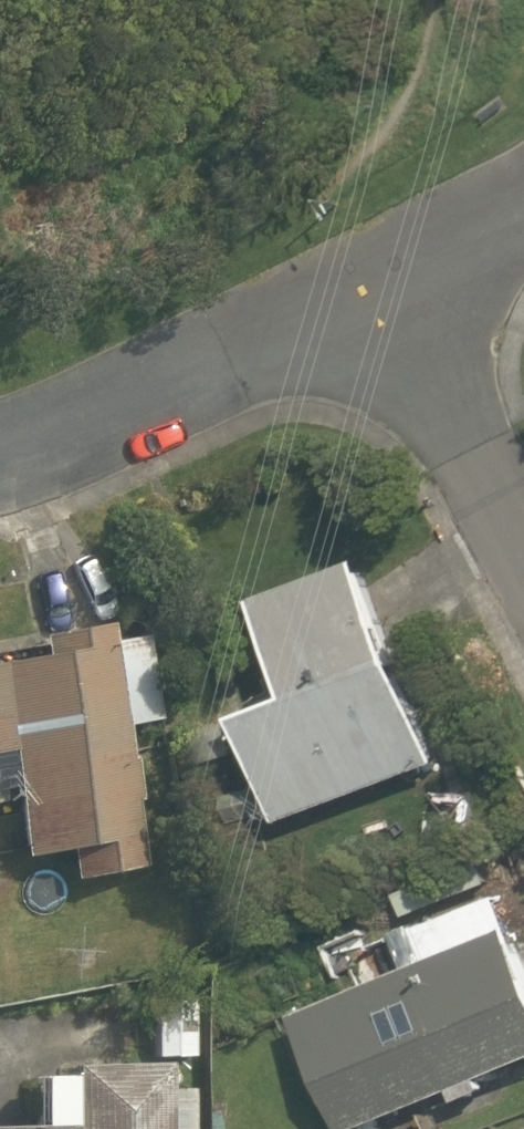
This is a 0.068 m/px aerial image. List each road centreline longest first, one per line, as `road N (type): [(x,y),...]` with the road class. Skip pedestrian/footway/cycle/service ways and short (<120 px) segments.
road 1 (residential): [(0,467),(161,413),(386,302)]
road 2 (residential): [(386,302),(523,541)]
road 3 (residential): [(386,302),(523,230)]

